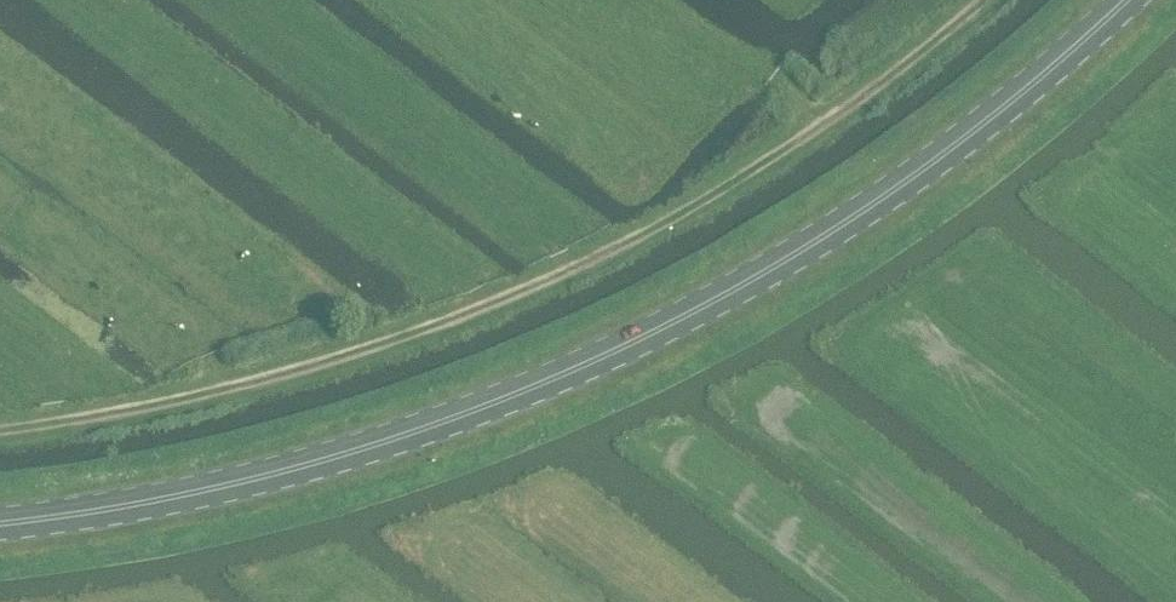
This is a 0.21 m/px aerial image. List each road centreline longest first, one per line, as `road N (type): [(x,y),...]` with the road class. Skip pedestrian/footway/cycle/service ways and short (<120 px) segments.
road 1 (primary): [(1128,0),(989,121),(869,208),(629,345),(371,447),(247,481),(0,523)]
road 2 (track): [(0,431),(133,412),(316,371),(530,297),(659,231),(816,130),(983,0)]

